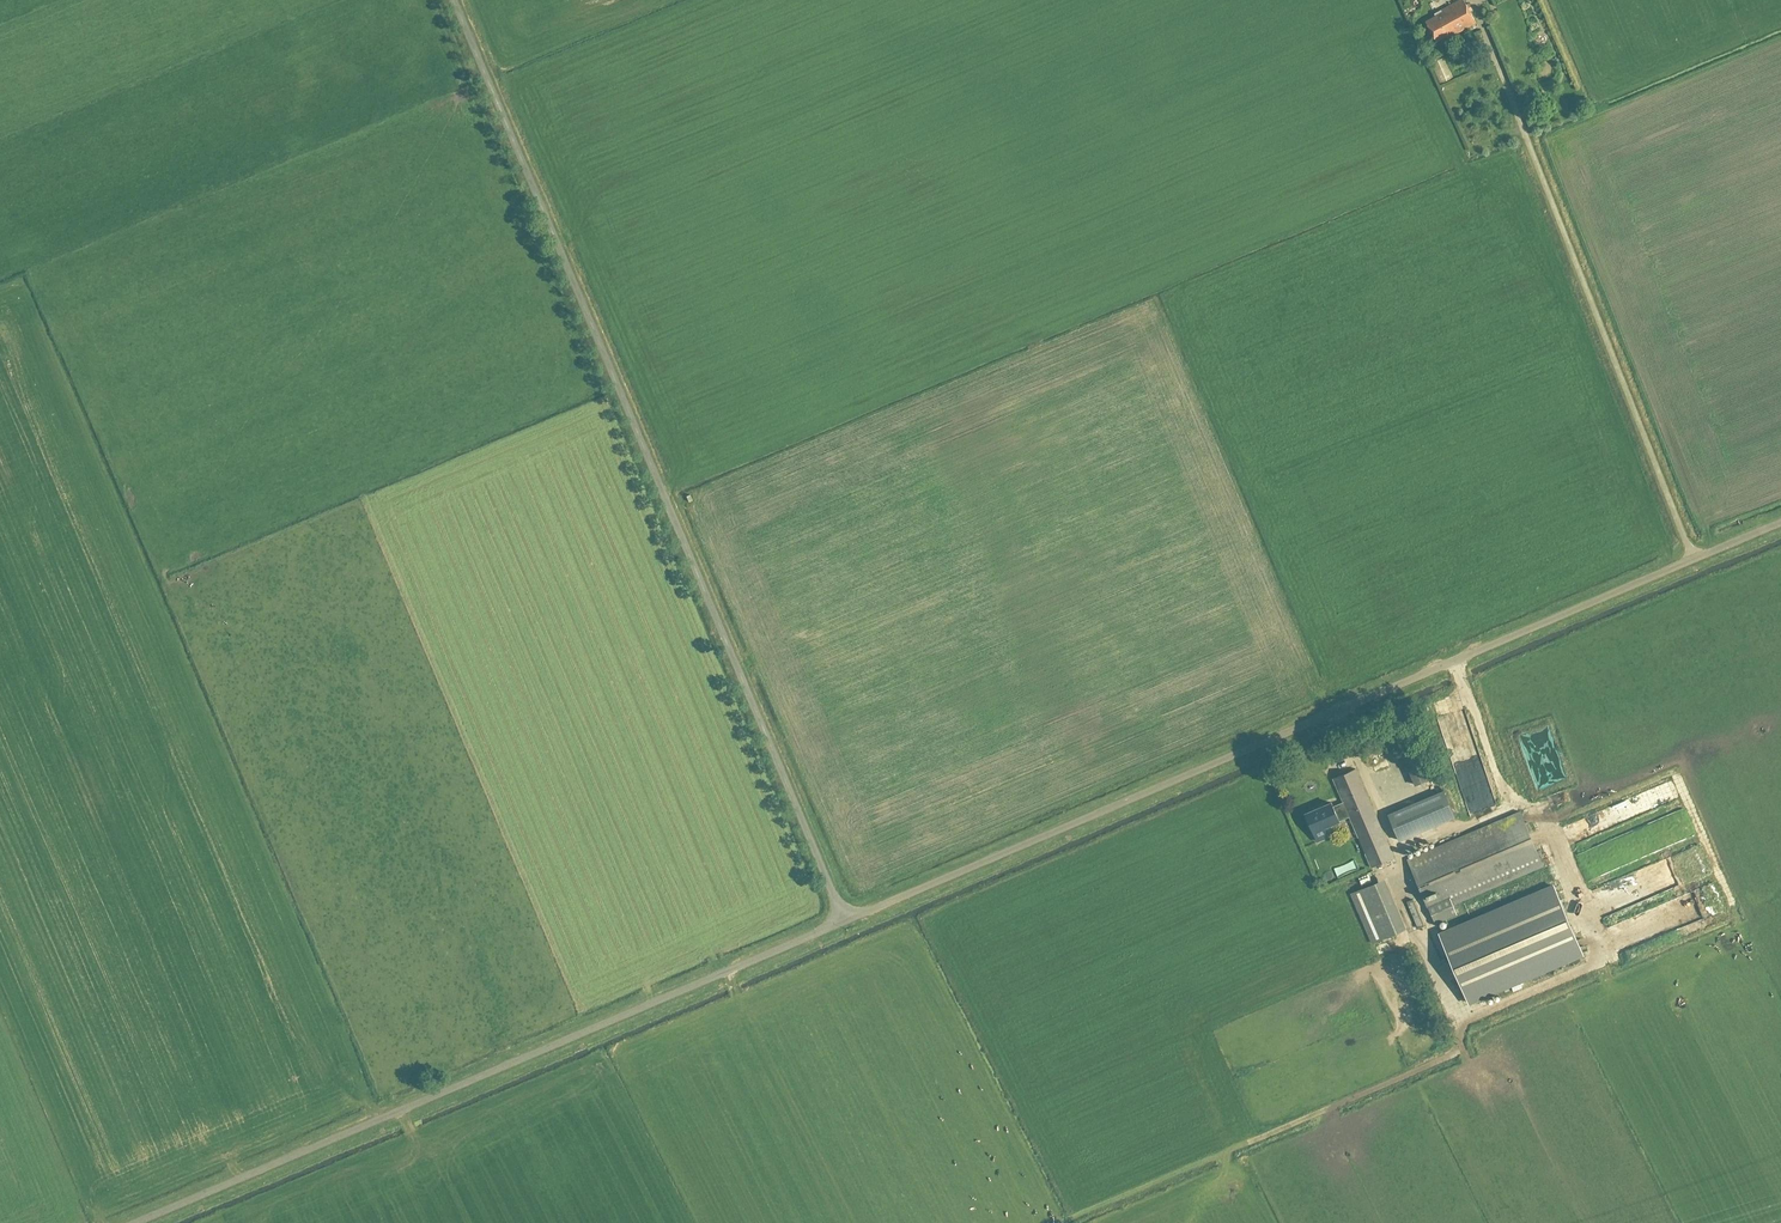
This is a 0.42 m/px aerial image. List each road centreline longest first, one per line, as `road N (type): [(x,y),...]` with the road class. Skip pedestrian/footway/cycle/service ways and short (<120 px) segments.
road 1 (unclassified): [(842,921),(1780,524)]
road 2 (unclassified): [(842,921),(451,0)]
road 3 (unclassified): [(113,1222),(842,921)]

